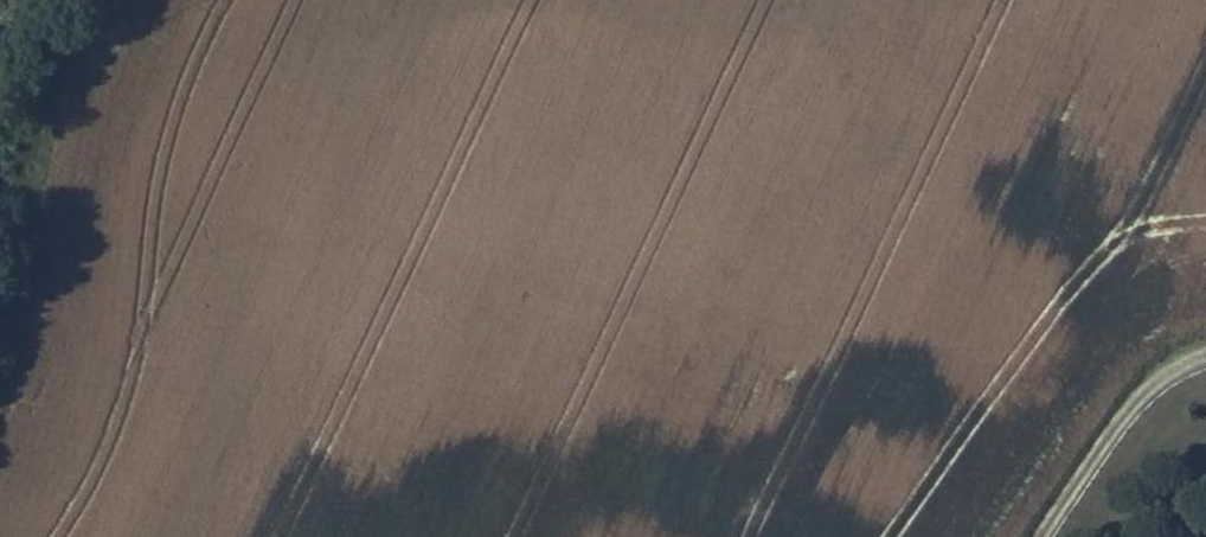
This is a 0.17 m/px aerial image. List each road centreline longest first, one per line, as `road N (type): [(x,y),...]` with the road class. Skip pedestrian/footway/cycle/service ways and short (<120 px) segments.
road 1 (track): [(1040,536),(1118,420),(1144,393),(1205,358)]

